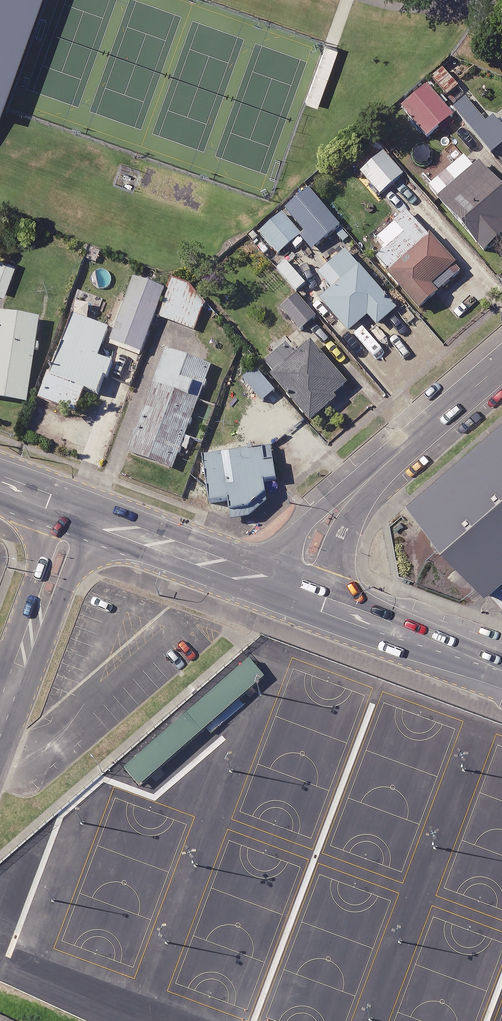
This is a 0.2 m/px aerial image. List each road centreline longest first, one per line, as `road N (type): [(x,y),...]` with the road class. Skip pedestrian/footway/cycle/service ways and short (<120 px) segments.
road 1 (tertiary): [(501,363),(328,513),(296,585)]
road 2 (residential): [(77,512),(0,735)]
road 3 (tertiary): [(77,512),(238,573),(296,585)]
road 4 (tertiary): [(501,671),(296,585)]

